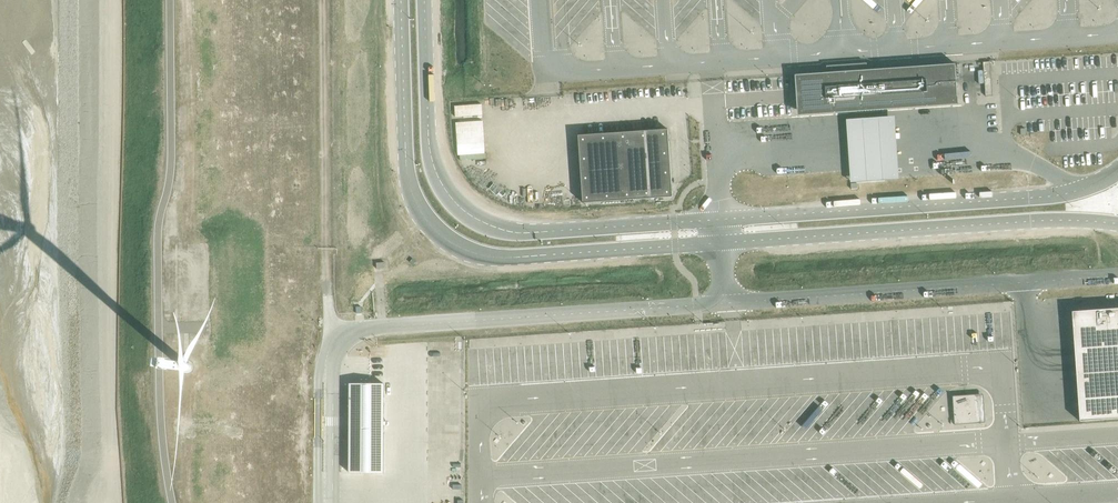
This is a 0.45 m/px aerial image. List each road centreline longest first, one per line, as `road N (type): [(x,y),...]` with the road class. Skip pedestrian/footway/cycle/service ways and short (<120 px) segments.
road 1 (unclassified): [(402,0),(406,155),(425,217),(444,239),(484,256),(514,257),(721,243)]
road 2 (track): [(74,0),(77,284),(64,366),(62,502)]
road 3 (unclassified): [(719,220),(515,233),(458,208),(427,148),(424,0)]
road 4 (unclassified): [(1117,171),(1043,197),(719,220)]
road 5 (unclassified): [(721,243),(1046,220),(1117,223)]
road 6 (unclassified): [(725,303),(1117,275)]
road 7 (unclassified): [(376,326),(725,303)]

